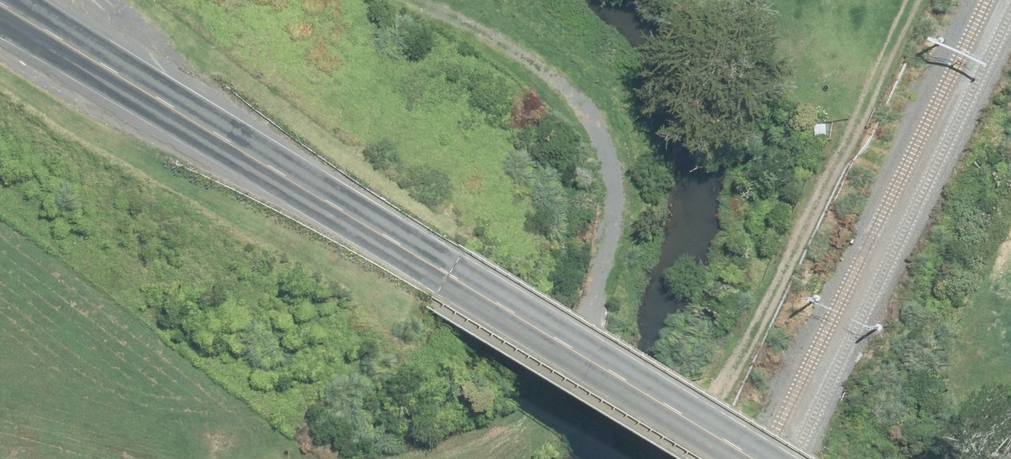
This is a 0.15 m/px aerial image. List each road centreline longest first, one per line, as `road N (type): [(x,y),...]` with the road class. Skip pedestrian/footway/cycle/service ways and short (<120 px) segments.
road 1 (secondary): [(755,458),(0,3)]
road 2 (track): [(436,0),(460,7),(578,88),(610,130),(616,201),(605,278),(542,413)]

